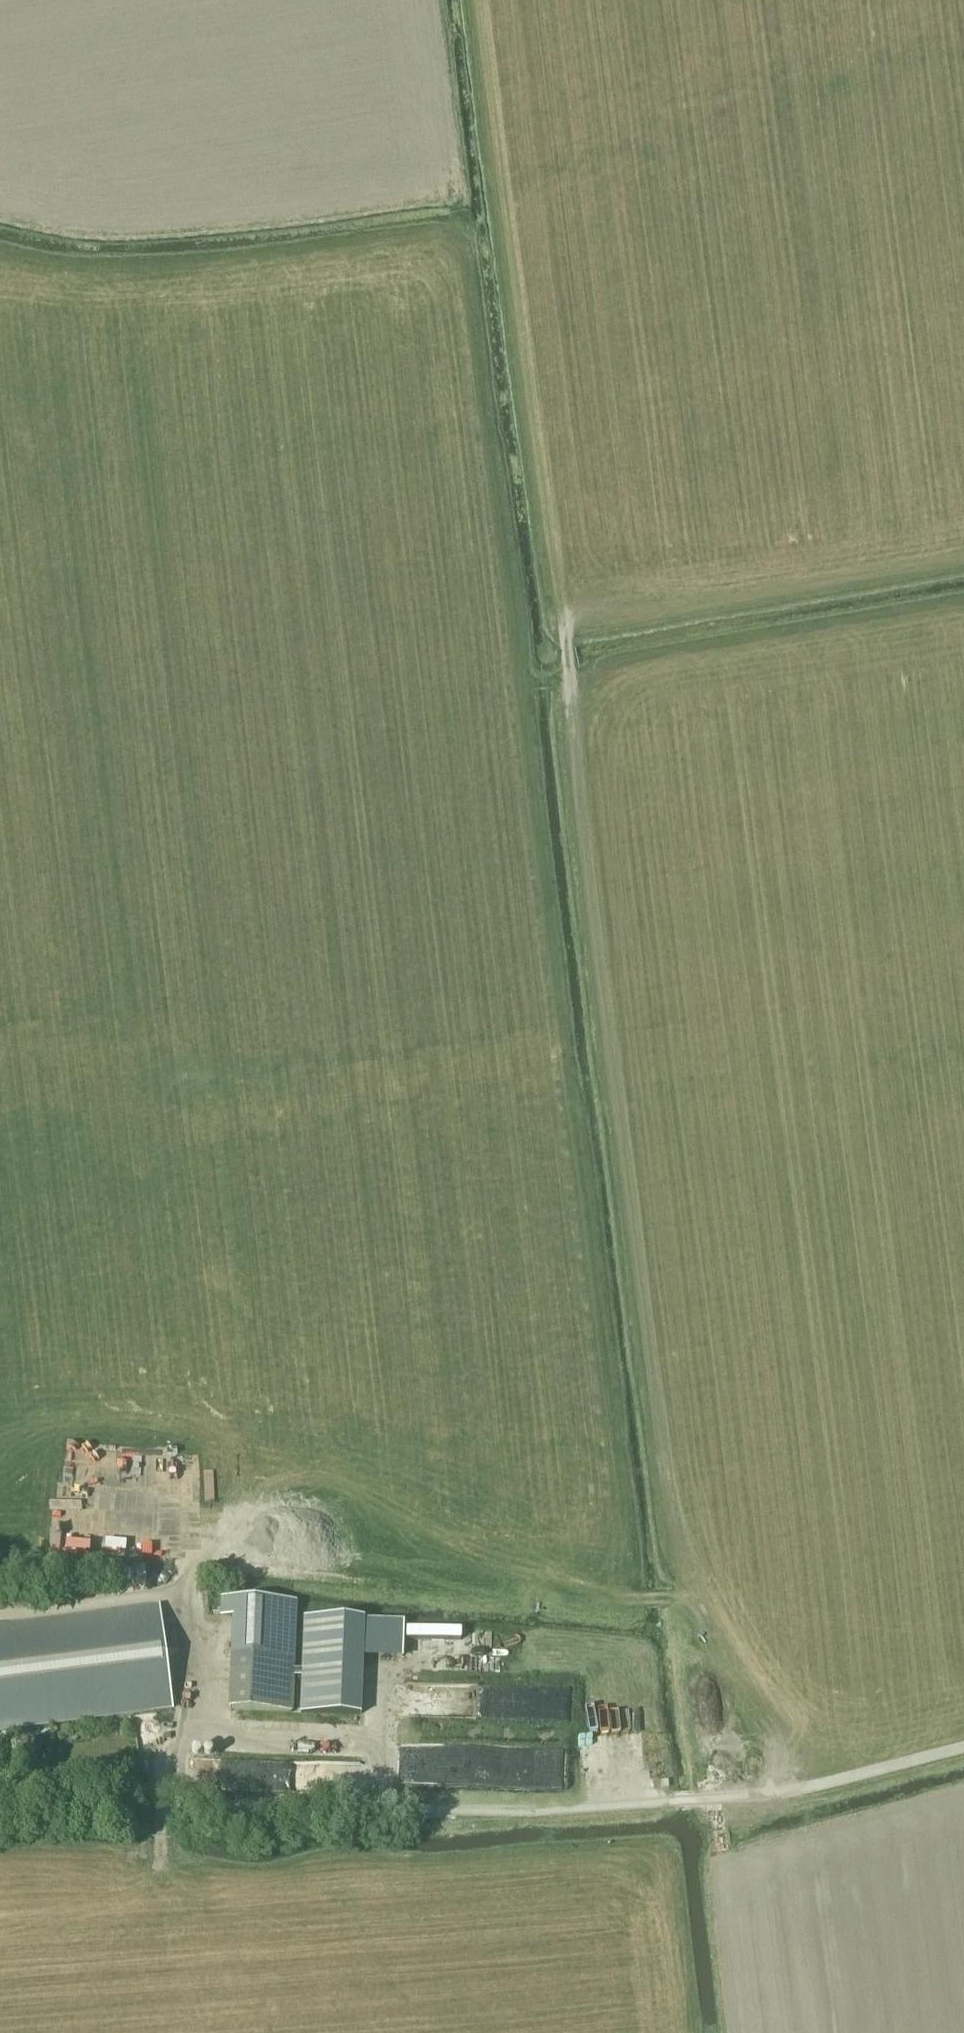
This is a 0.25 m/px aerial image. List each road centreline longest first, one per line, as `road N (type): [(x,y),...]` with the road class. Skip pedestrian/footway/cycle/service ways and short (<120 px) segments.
road 1 (track): [(963,1746),(784,1793),(551,1811),(399,1810),(382,1791)]

